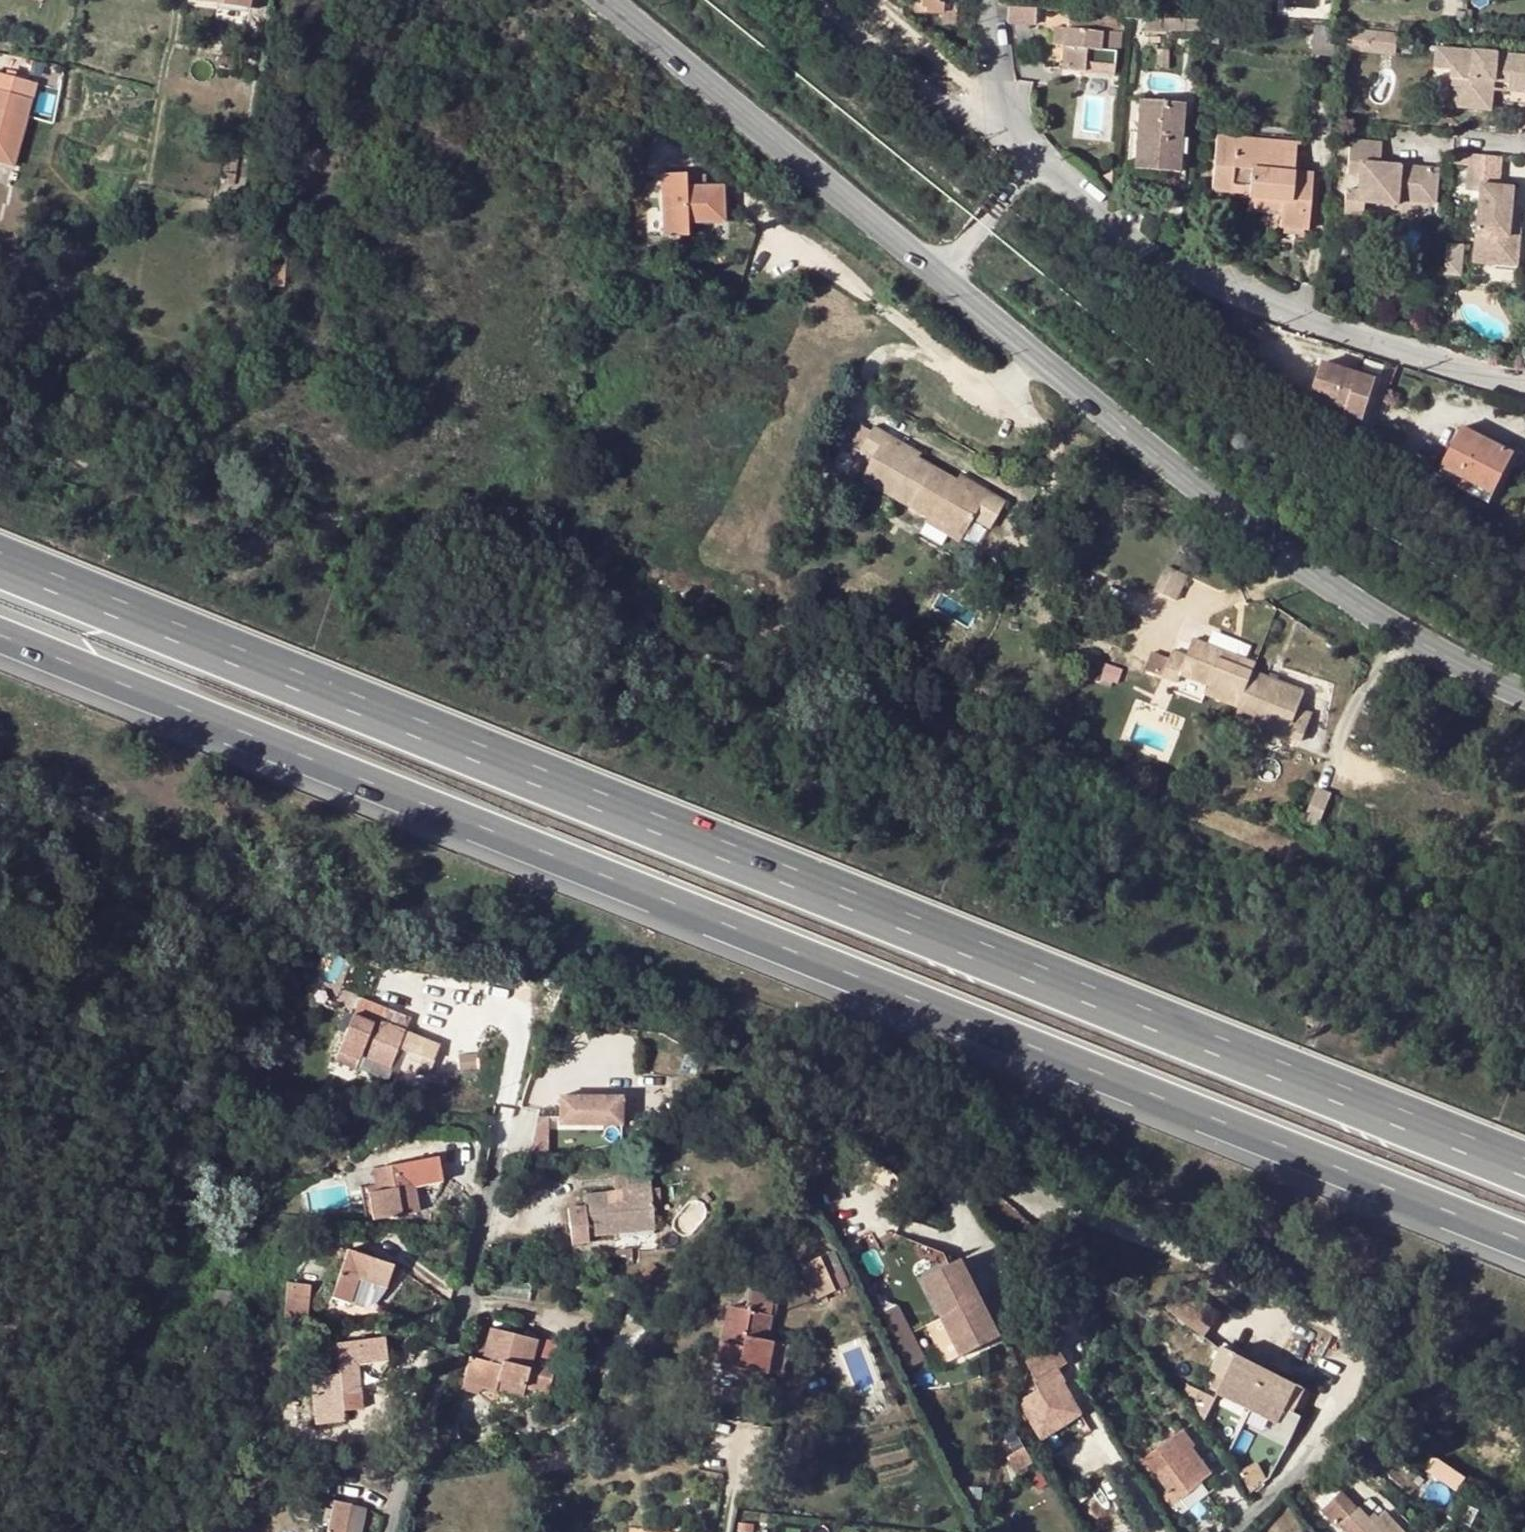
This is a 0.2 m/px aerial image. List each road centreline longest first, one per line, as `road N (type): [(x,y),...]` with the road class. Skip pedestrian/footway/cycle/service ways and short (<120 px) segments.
road 1 (motorway): [(1524,1130),(0,519)]
road 2 (motorway): [(0,682),(1524,1284)]
road 3 (tertiary): [(941,278),(1227,523),(1340,604),(1524,701)]
road 4 (residential): [(1236,1531),(1362,1366),(1345,1335),(1297,1297),(1206,1266),(992,1169)]
road 5 (residential): [(1524,387),(1260,303),(1092,217),(1036,151)]
road 6 (residential): [(397,1531),(463,1337),(538,1026)]
road 7 (tertiary): [(612,0),(941,278)]
road 8 (residential): [(1010,120),(926,84),(821,0)]
road 9 (residential): [(941,278),(1036,151)]
road 10 (residential): [(1010,120),(992,0)]

